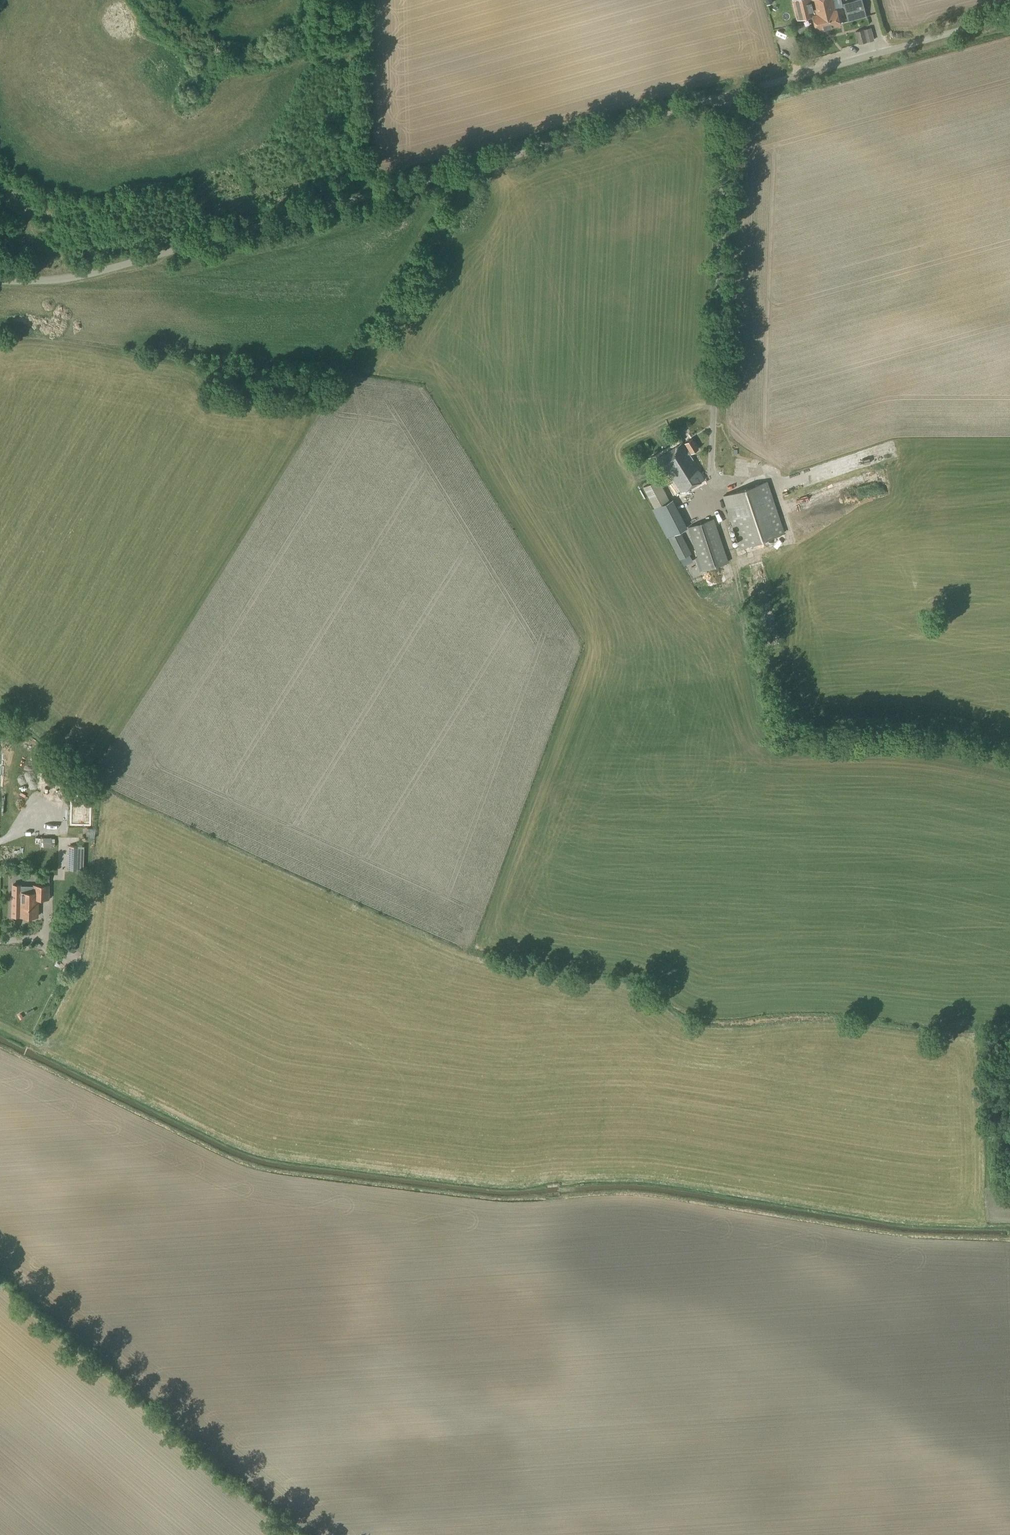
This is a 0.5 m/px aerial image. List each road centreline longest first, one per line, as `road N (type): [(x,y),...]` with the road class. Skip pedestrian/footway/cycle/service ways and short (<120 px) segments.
road 1 (unclassified): [(0,281),(96,273),(727,95)]
road 2 (unclassified): [(727,95),(711,483)]
road 3 (unclassified): [(727,95),(1009,16)]

